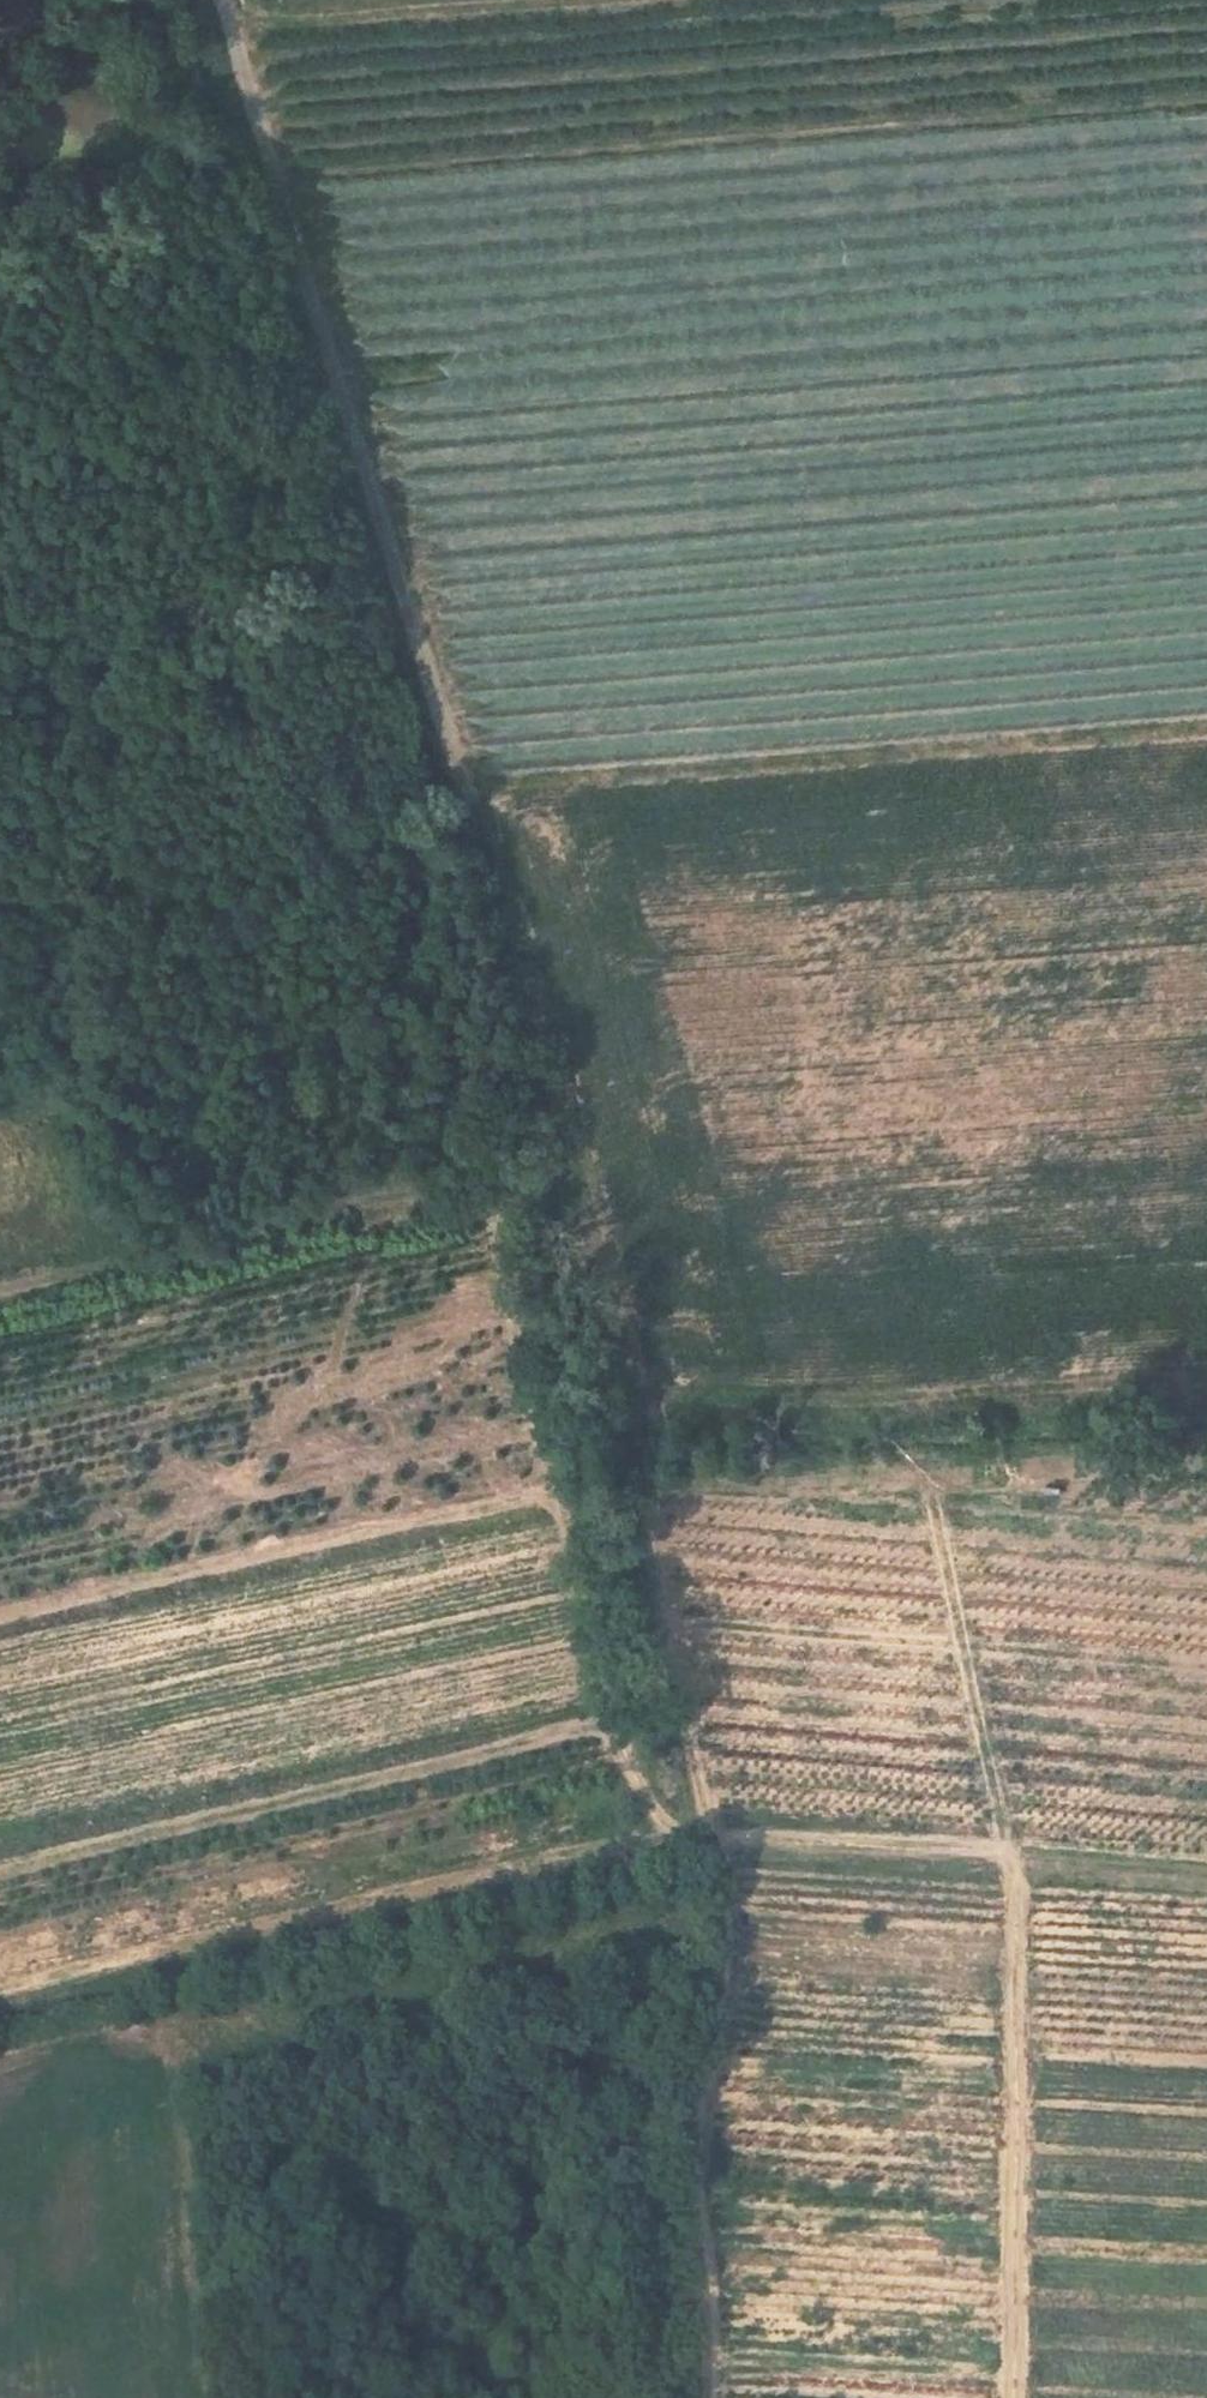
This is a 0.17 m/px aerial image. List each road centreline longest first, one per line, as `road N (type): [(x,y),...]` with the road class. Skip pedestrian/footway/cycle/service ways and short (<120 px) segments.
road 1 (track): [(0,1992),(695,1832),(992,1857),(1008,1871),(1015,1900),(1018,2397)]
road 2 (track): [(636,1404),(491,874),(223,0)]
road 3 (track): [(0,576),(210,536),(374,492)]

